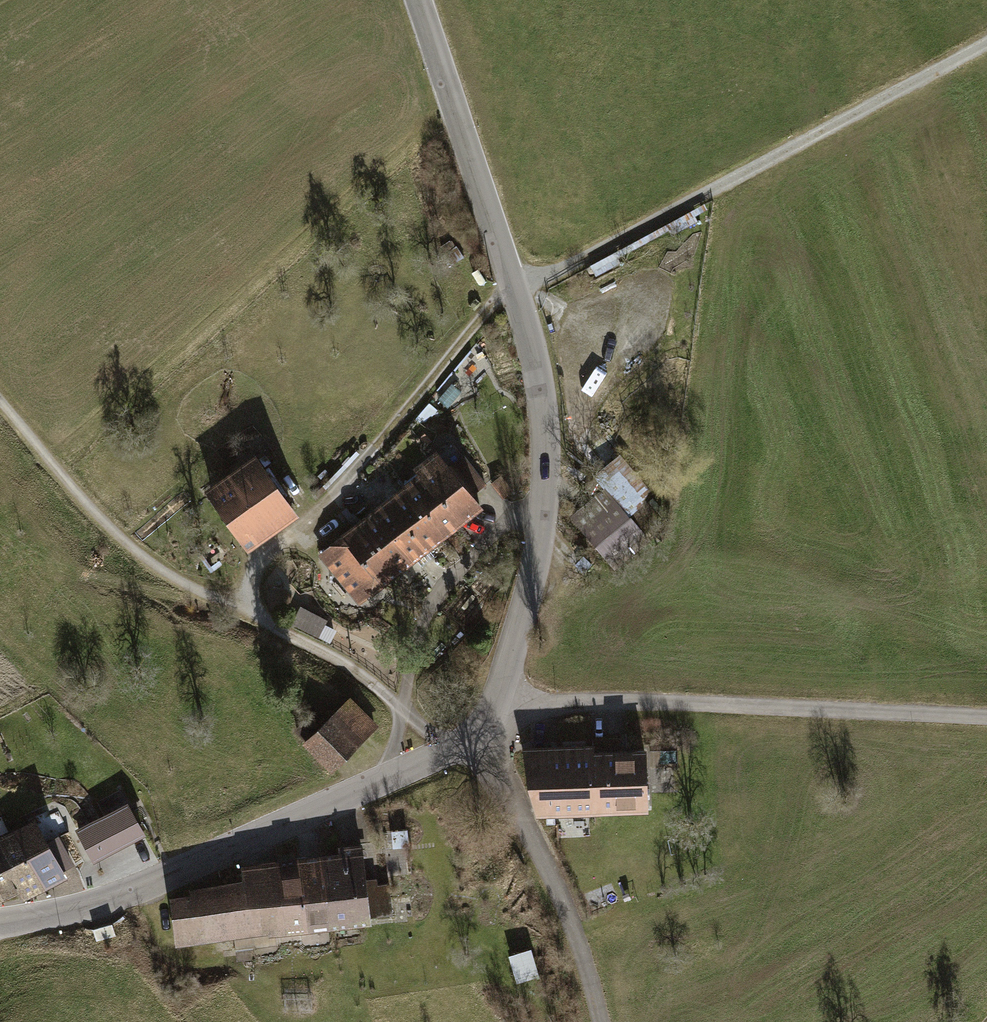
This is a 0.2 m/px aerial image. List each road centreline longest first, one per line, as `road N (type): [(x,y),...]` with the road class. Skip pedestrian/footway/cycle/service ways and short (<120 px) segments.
road 1 (tertiary): [(417,0),(518,300),(545,423),(540,542),(490,728)]
road 2 (track): [(407,709),(352,669),(263,622),(252,583),(268,554),(315,513),(513,283)]
road 3 (track): [(518,300),(986,40)]
road 4 (unclassified): [(490,728),(121,897),(0,925)]
road 5 (unclassified): [(986,714),(690,700),(545,706),(490,728)]
road 6 (track): [(263,622),(151,565),(0,415)]
road 7 (track): [(490,728),(571,923),(602,1021)]

